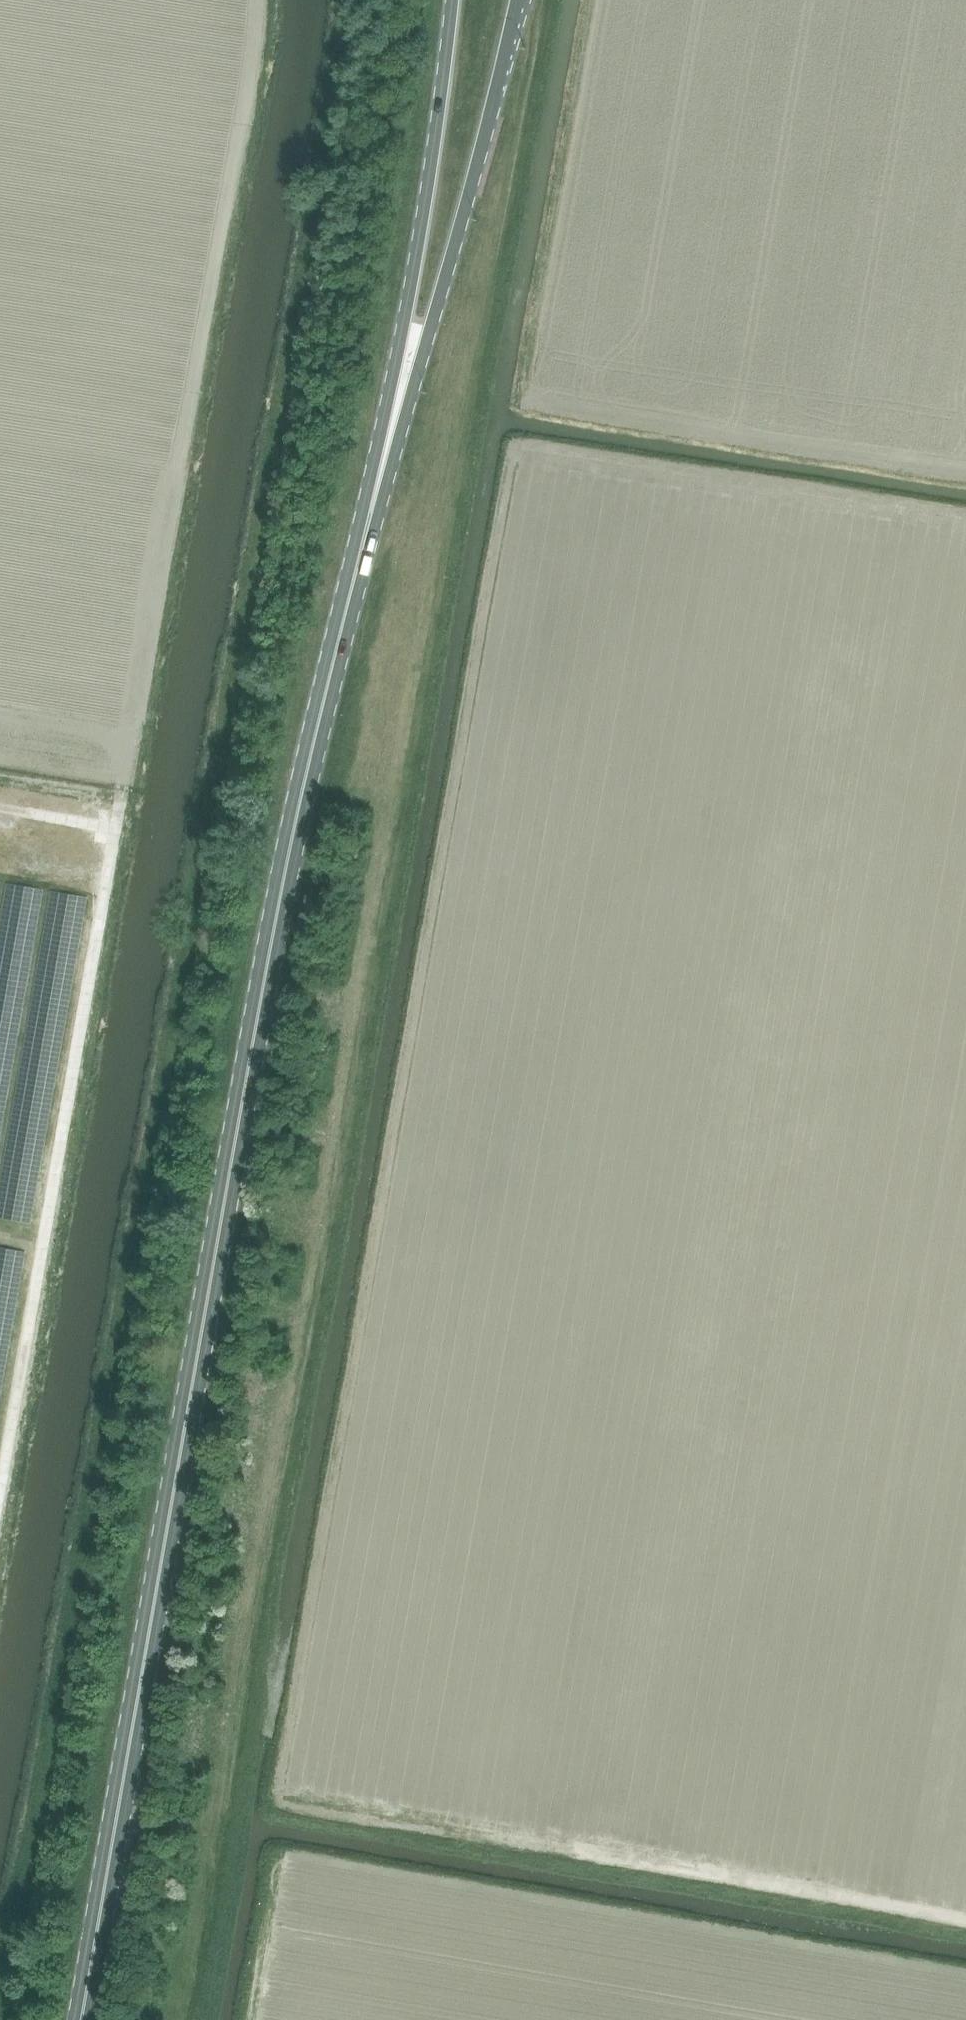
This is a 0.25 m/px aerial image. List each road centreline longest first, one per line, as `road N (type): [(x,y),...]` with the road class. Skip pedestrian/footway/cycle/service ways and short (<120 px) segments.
road 1 (primary): [(82,2019),(260,1010),(355,575)]
road 2 (primary): [(355,575),(434,323),(521,0)]
road 3 (primary): [(452,0),(424,211),(355,575)]

